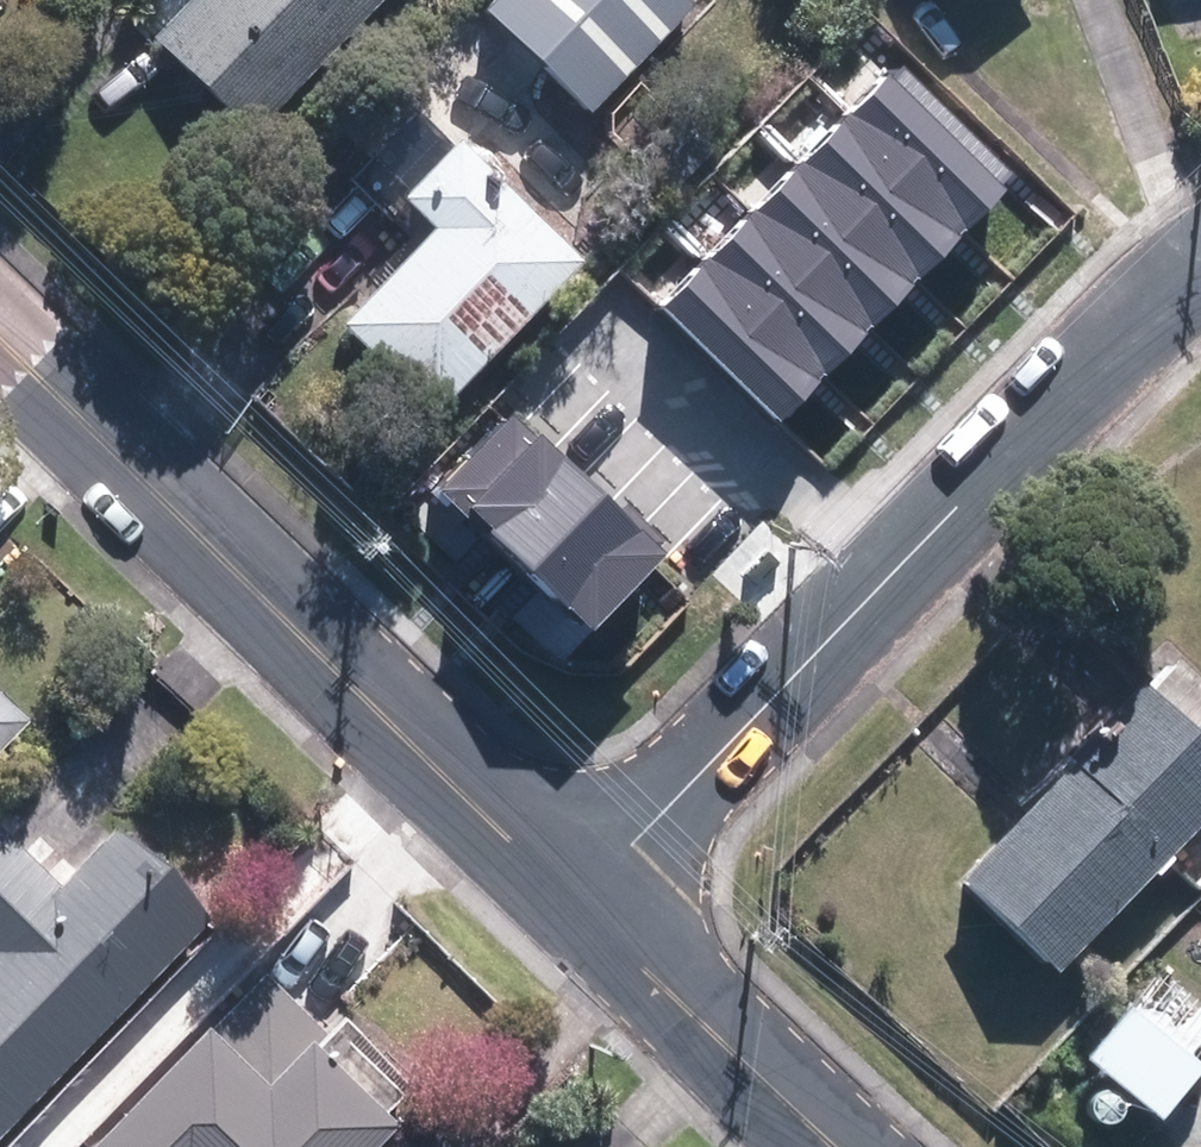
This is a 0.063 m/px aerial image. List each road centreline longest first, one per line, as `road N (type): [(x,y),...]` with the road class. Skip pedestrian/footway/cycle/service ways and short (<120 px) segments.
road 1 (residential): [(1200,270),(578,894)]
road 2 (tertiary): [(0,341),(578,894)]
road 3 (tertiary): [(578,894),(846,1146)]

